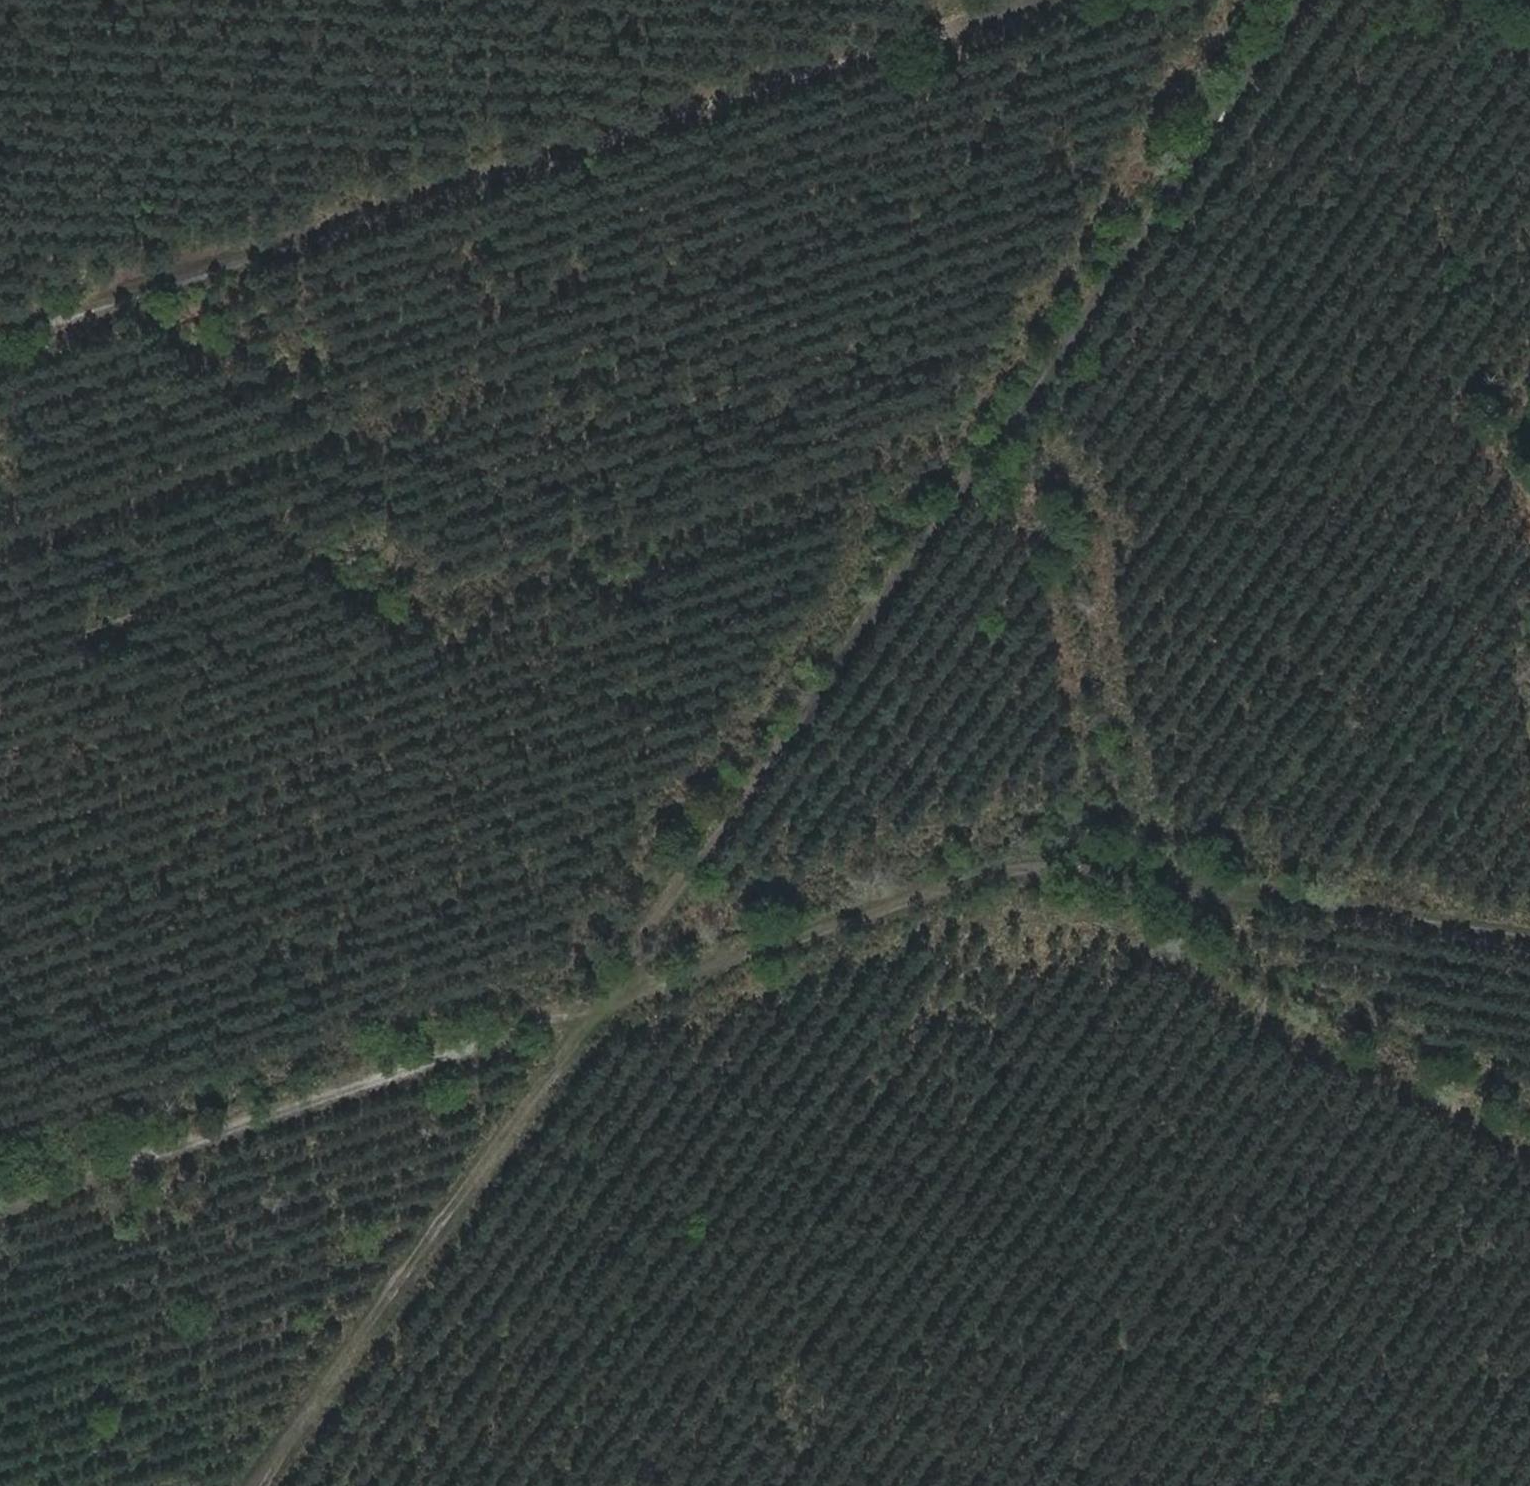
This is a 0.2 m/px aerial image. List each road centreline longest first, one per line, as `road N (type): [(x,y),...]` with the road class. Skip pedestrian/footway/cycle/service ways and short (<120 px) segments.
road 1 (track): [(1310,0),(616,999),(263,1485)]
road 2 (track): [(1529,942),(1097,869),(1029,870),(0,1203)]
road 3 (track): [(0,339),(1020,0)]

